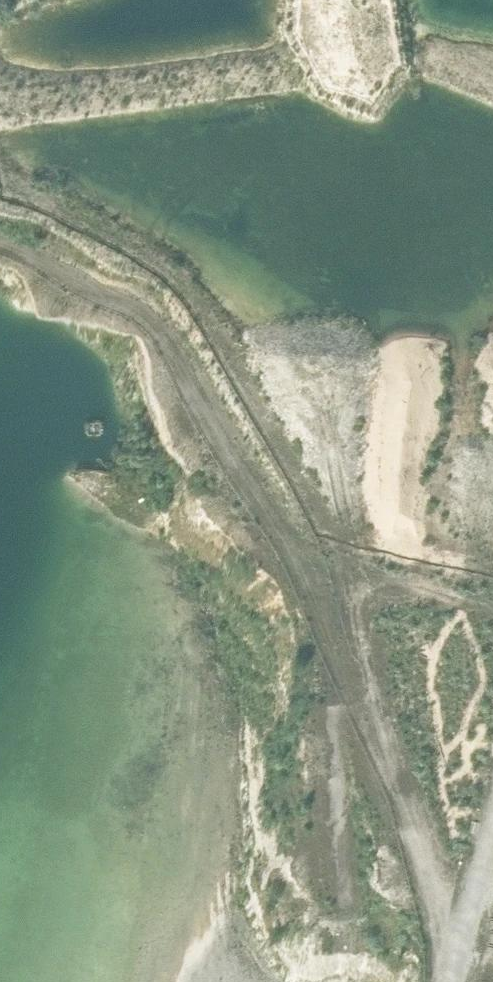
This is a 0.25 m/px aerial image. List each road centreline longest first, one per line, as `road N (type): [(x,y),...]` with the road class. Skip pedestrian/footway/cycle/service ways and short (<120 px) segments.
road 1 (track): [(0,240),(145,315),(169,344),(307,579),(381,750)]
road 2 (track): [(492,624),(401,593),(379,594),(362,619),(381,750),(425,872),(463,932)]
road 3 (track): [(449,981),(492,813)]

